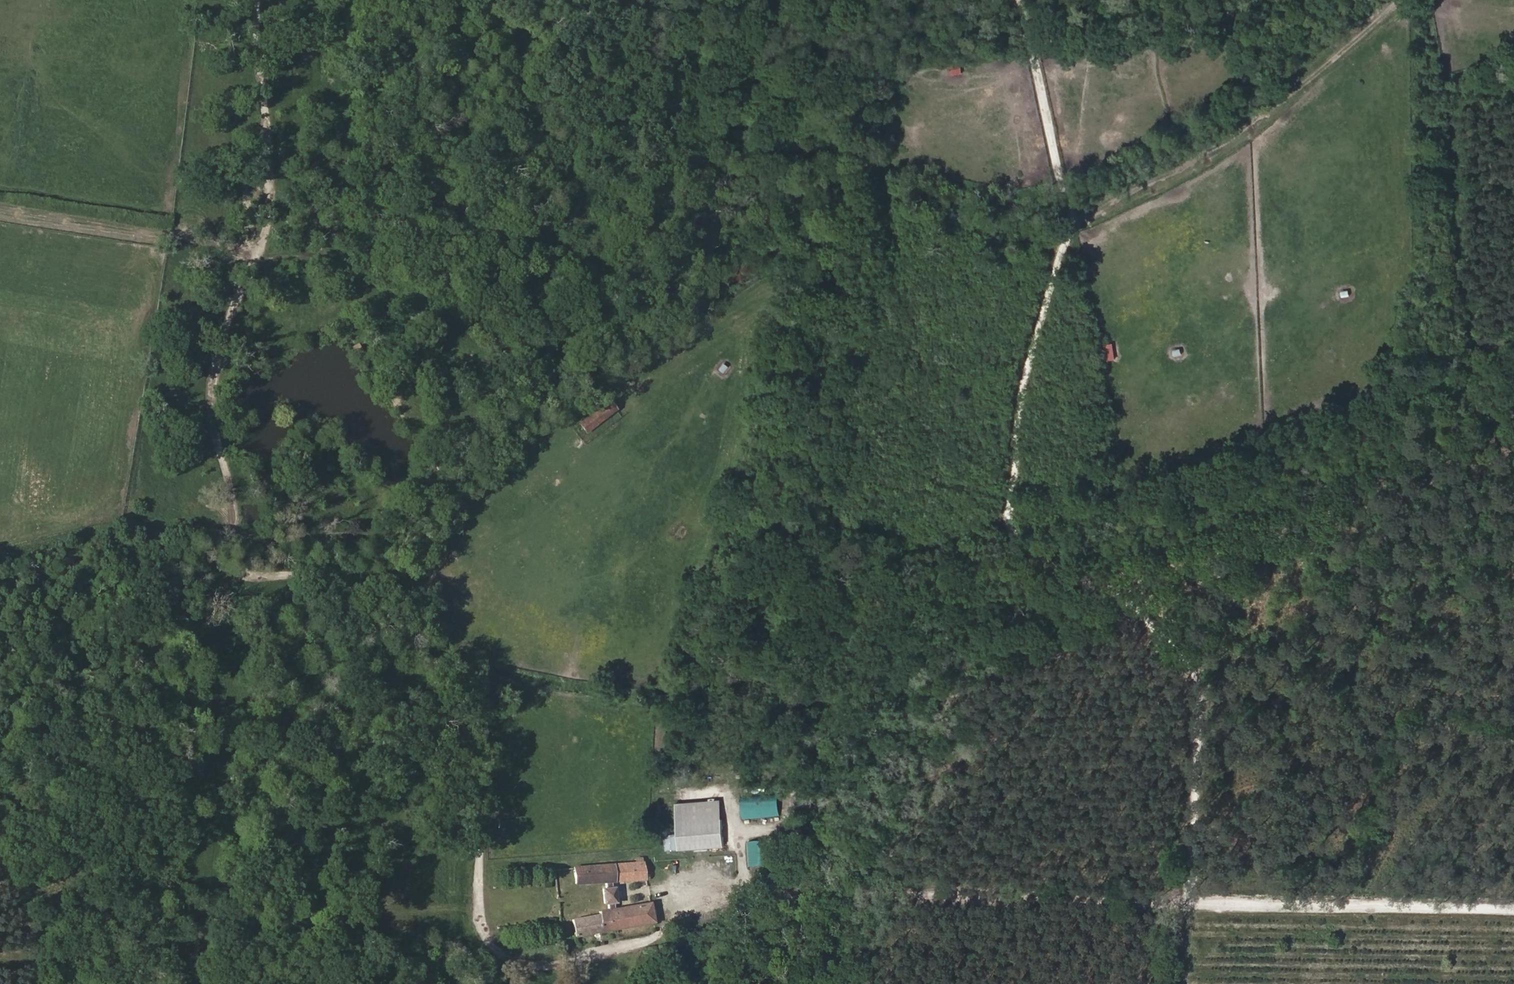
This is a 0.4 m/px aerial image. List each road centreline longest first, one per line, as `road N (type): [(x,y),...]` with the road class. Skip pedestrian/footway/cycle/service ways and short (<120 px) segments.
road 1 (track): [(713,891),(1513,909)]

